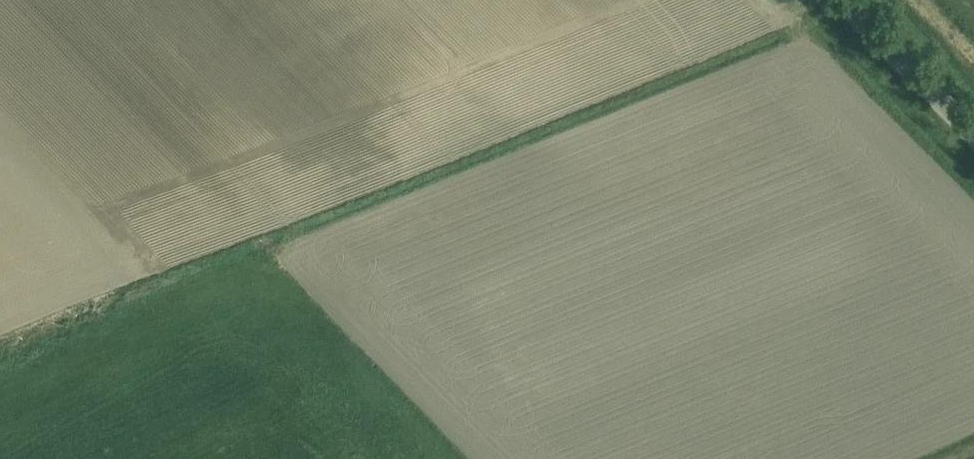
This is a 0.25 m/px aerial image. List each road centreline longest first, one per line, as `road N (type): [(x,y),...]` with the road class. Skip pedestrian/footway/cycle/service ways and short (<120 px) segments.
road 1 (unclassified): [(973,157),(821,0)]

